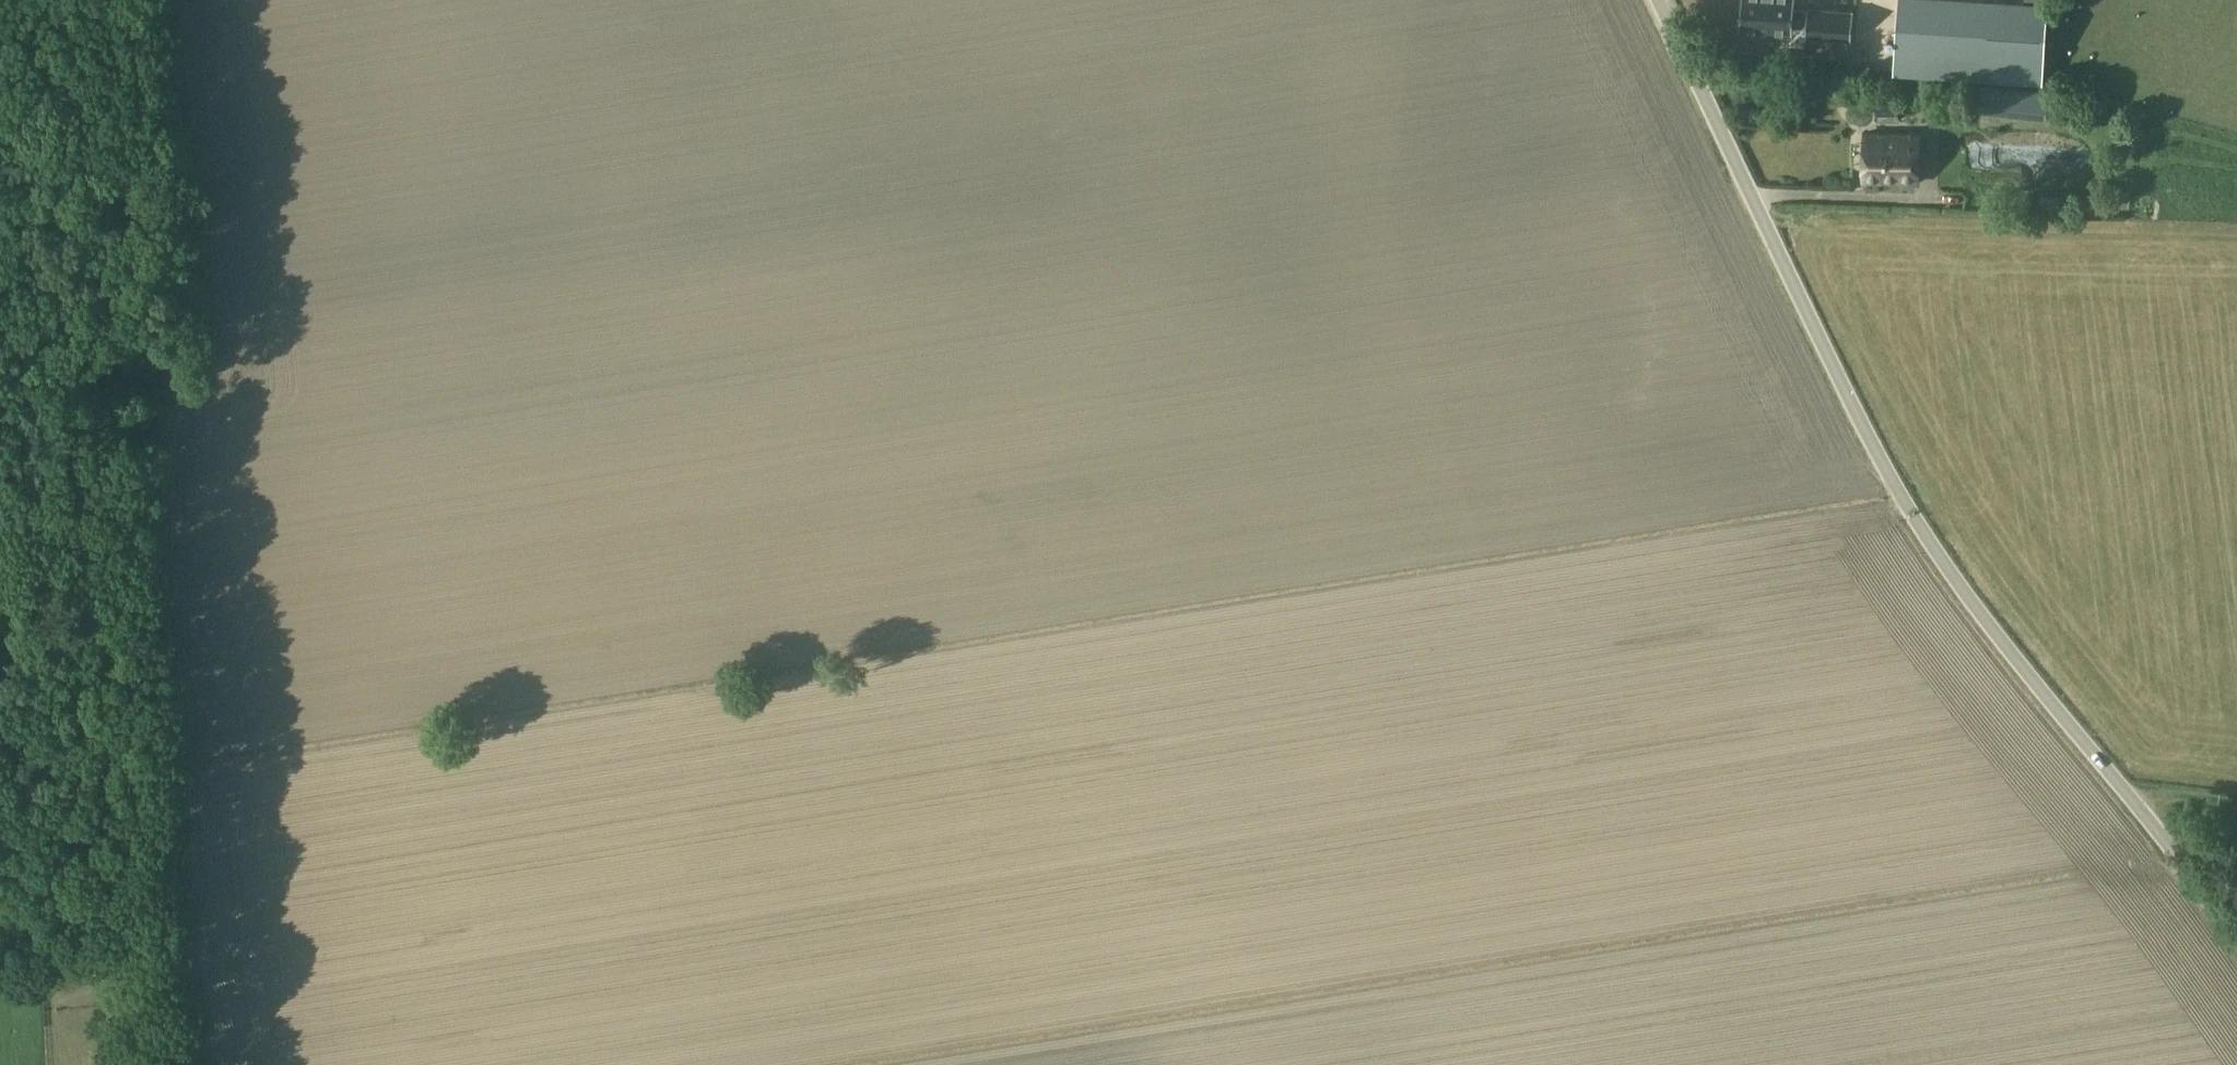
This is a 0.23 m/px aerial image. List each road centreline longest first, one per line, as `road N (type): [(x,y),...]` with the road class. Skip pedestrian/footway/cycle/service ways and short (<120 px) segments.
road 1 (unclassified): [(2236,940),(1912,514),(1658,0)]

